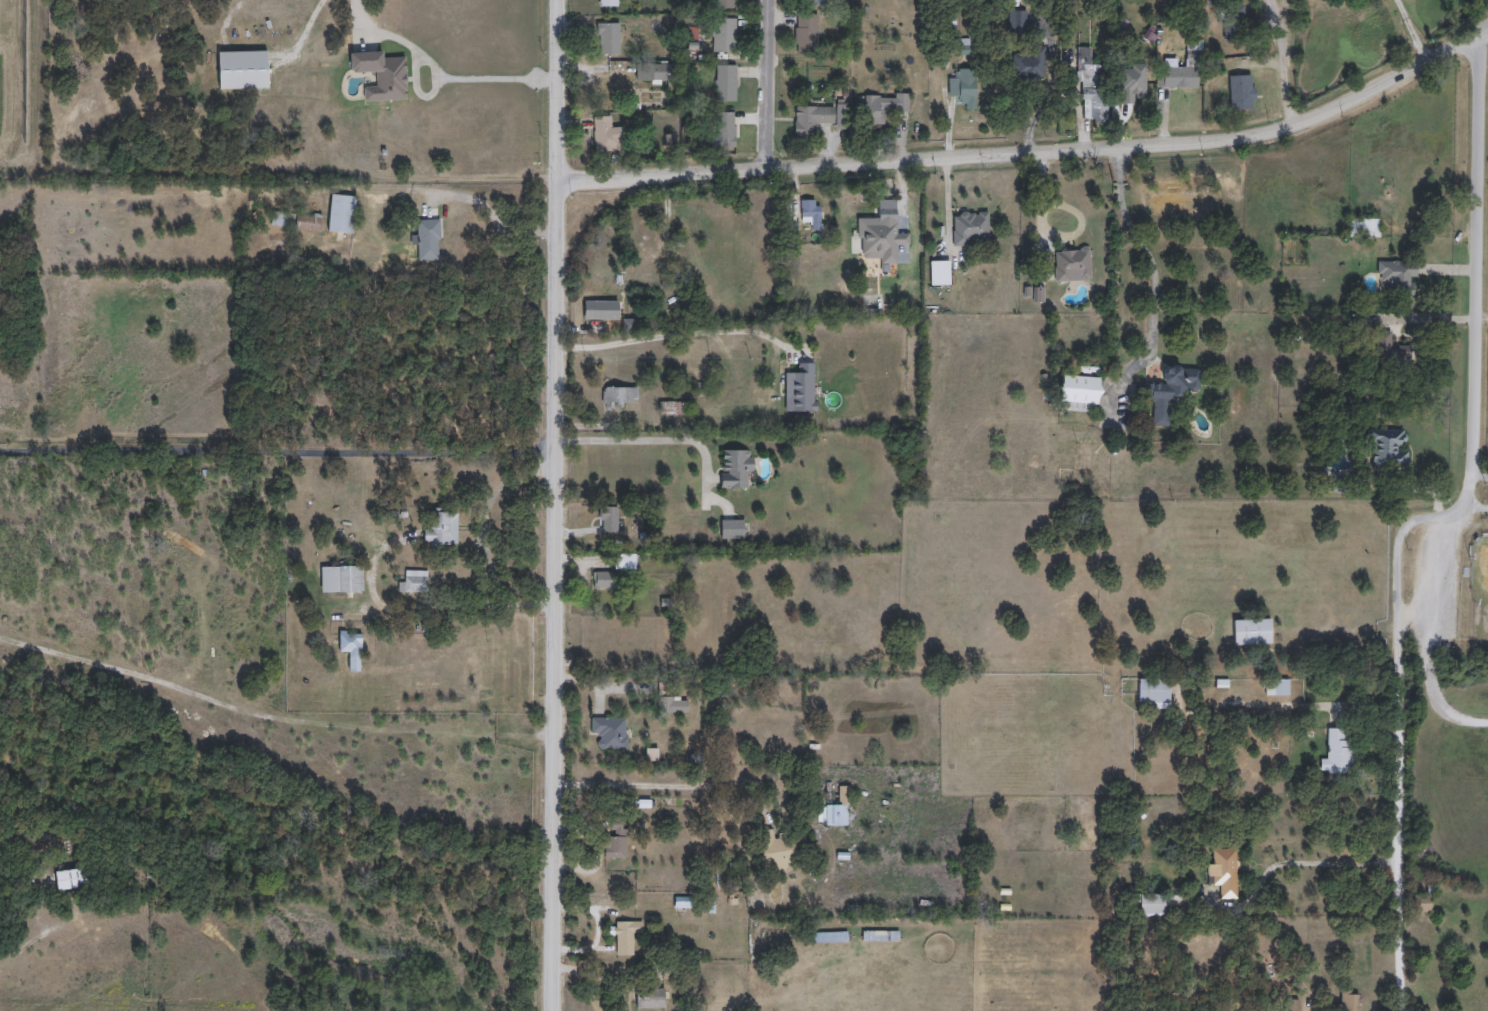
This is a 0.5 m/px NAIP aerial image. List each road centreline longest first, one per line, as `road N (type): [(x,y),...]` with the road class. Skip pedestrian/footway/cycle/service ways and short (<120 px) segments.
road 1 (residential): [(1482,30),(1471,476),(1460,509),(1412,521),(1398,553),(1402,1010)]
road 2 (tertiary): [(557,0),(553,1010)]
road 3 (tertiary): [(556,182),(1241,140),(1315,119),(1487,27)]
road 4 (residential): [(770,170),(770,0)]
road 5 (residential): [(1292,127),(1289,0)]

